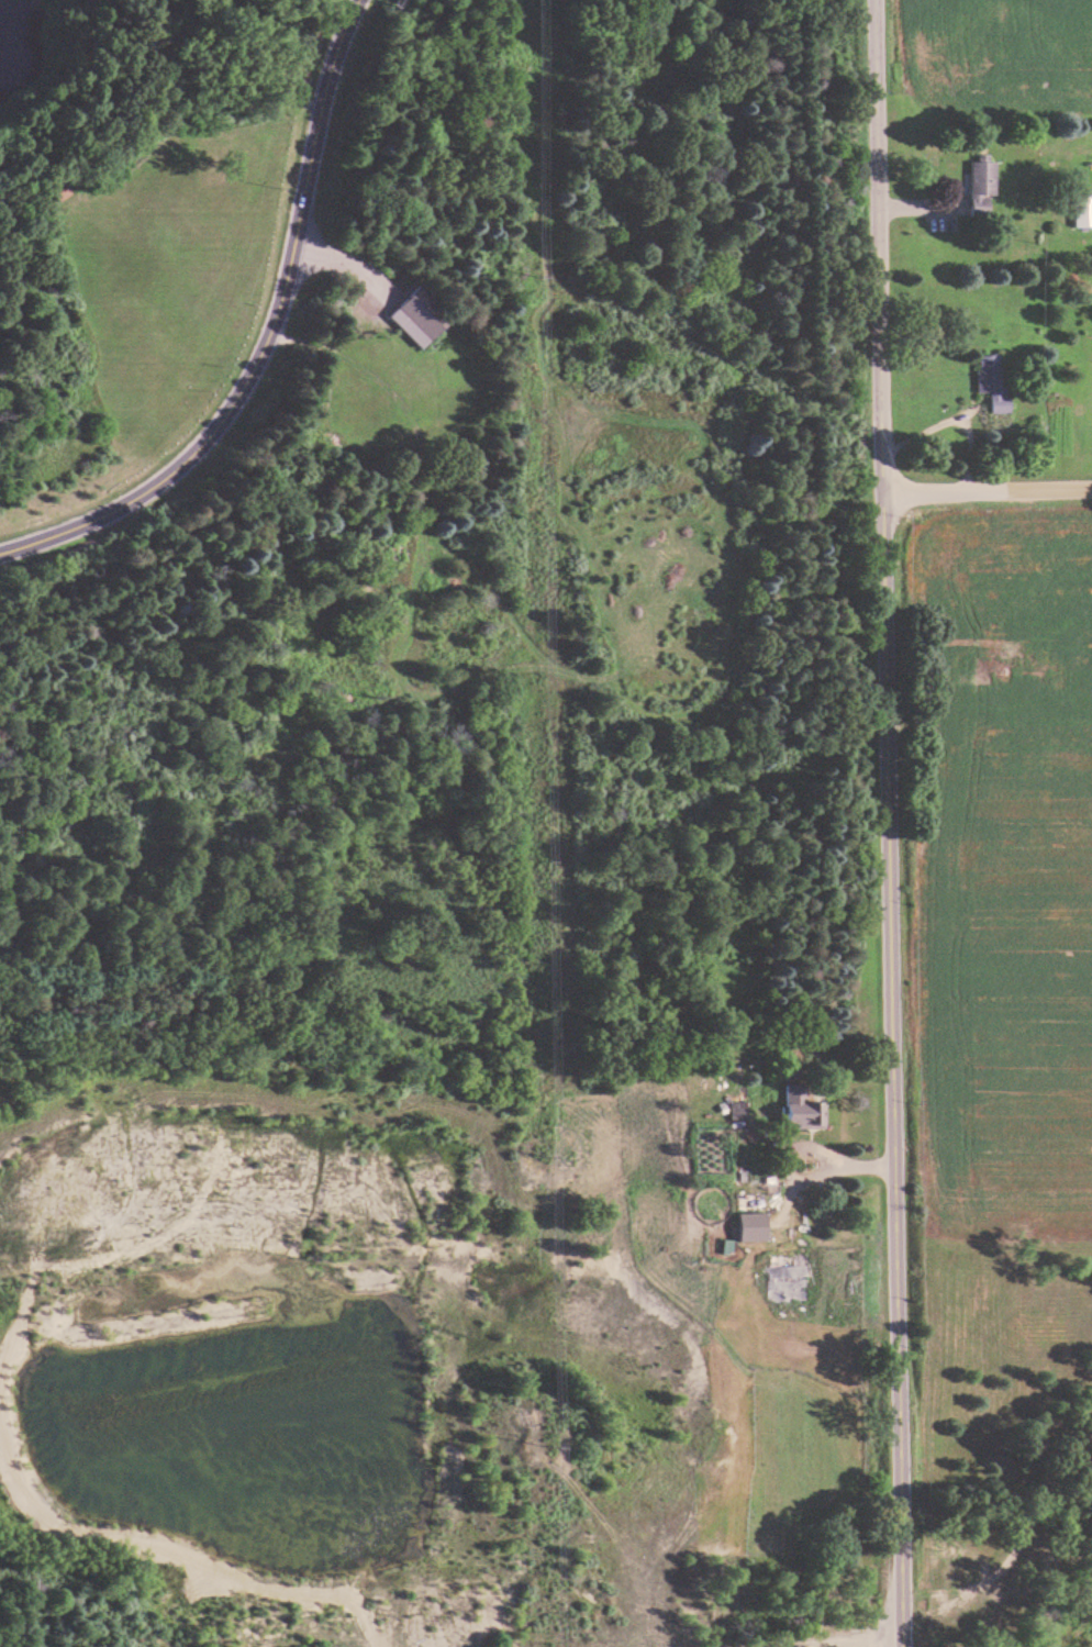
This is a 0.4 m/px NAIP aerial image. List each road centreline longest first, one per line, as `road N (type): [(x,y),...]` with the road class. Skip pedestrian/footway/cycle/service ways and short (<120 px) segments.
road 1 (tertiary): [(898,1646),(871,0)]
road 2 (residential): [(352,0),(326,64),(266,337),(222,418),(132,496),(0,550)]
road 3 (residential): [(878,493),(1091,490)]

